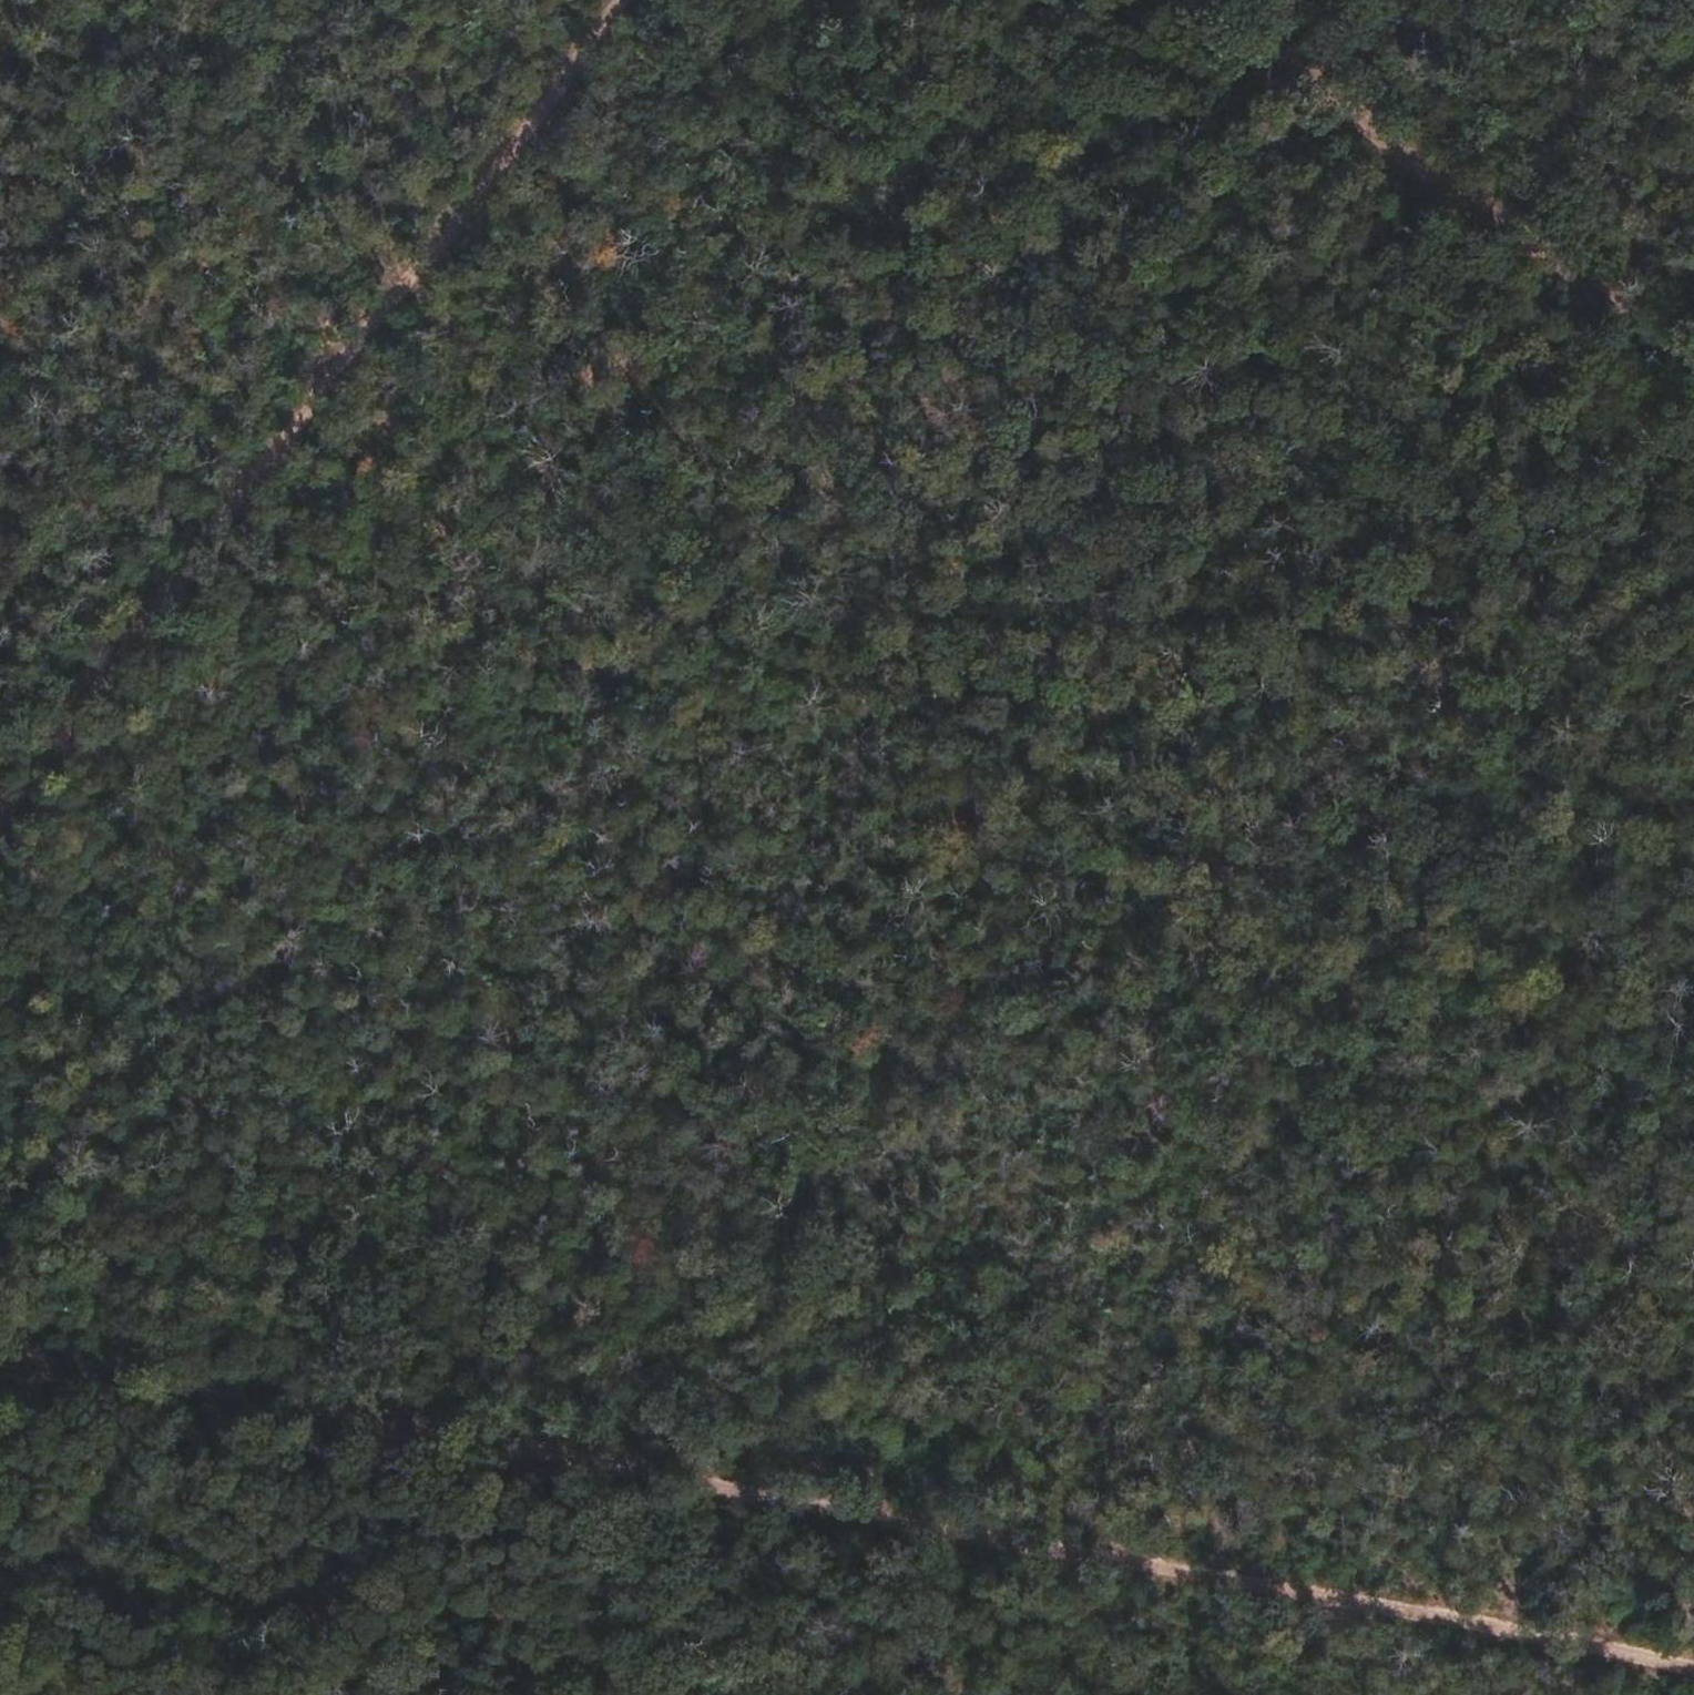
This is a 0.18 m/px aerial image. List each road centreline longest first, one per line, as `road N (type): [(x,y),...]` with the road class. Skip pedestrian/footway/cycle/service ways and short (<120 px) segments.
road 1 (track): [(1693,1660),(0,1360)]
road 2 (track): [(605,0),(0,818)]

